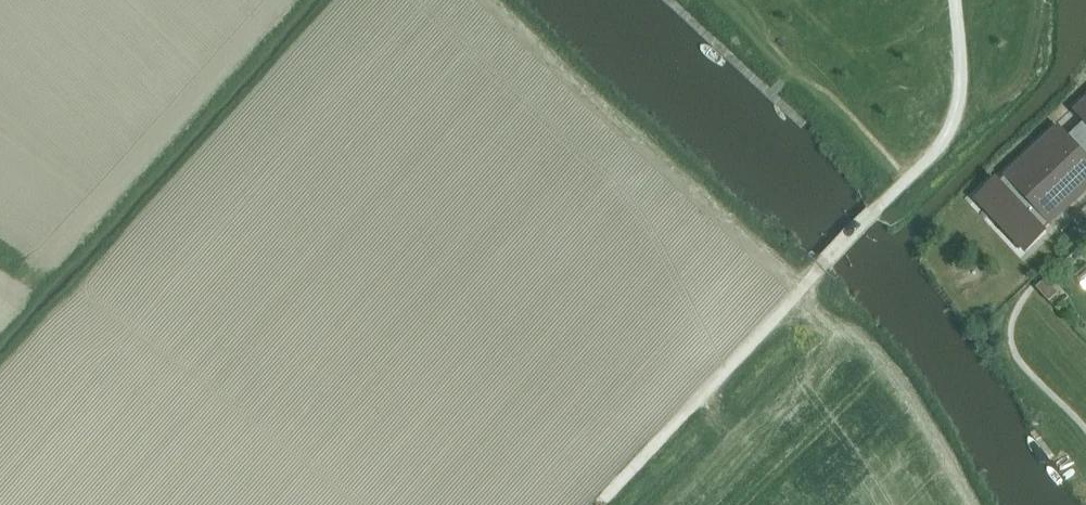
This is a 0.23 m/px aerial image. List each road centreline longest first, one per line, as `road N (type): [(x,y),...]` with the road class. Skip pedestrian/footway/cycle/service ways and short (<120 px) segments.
road 1 (track): [(955,0),(962,72),(956,113),(938,149),(601,504)]

